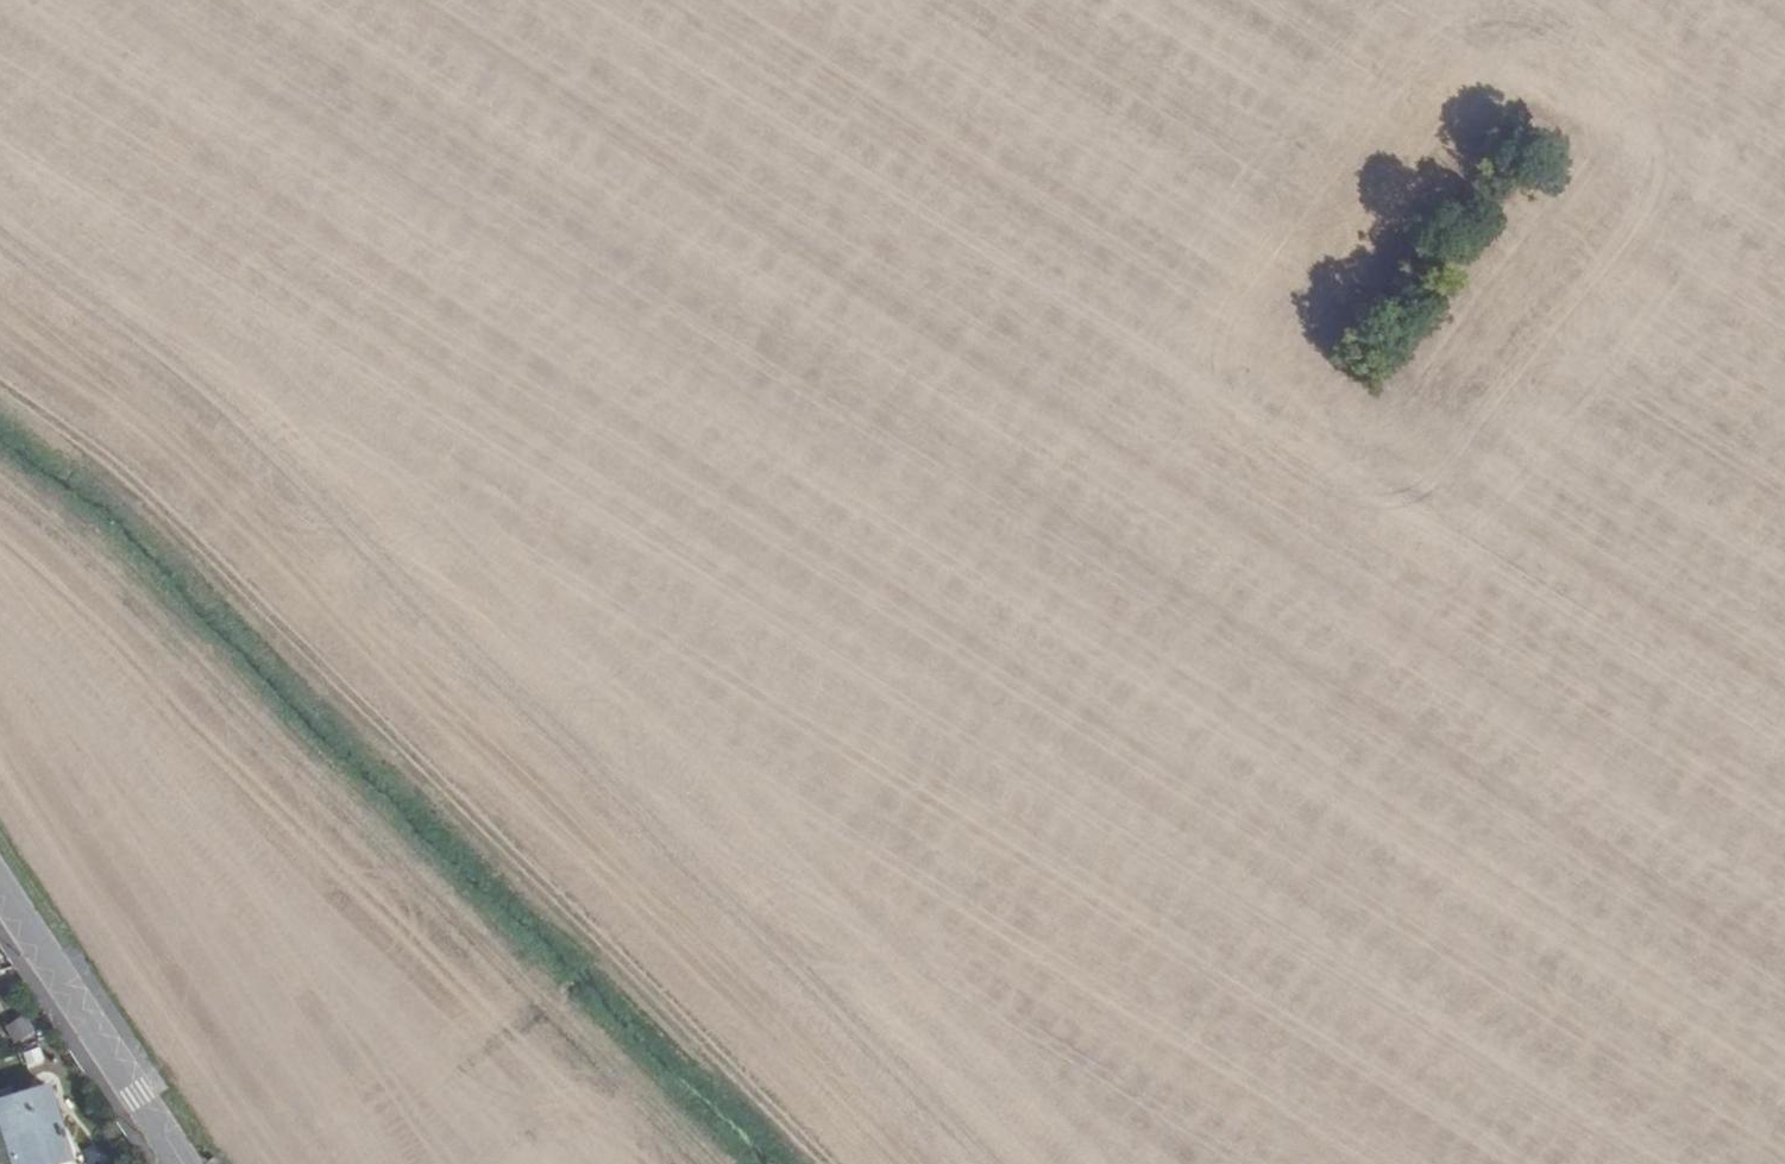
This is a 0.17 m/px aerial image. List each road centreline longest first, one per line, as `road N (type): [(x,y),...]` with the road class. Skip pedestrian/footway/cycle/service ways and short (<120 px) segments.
road 1 (residential): [(0,884),(185,1163)]

